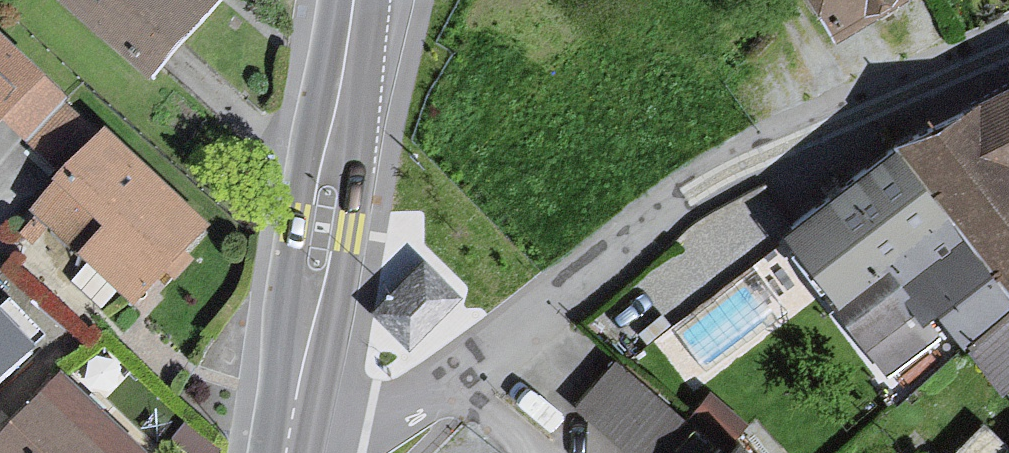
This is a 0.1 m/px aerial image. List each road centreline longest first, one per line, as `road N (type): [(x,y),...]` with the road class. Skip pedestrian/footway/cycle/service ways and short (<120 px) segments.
road 1 (residential): [(451,382),(603,250),(693,191),(1008,38)]
road 2 (tertiary): [(350,0),(285,416)]
road 3 (residential): [(285,416),(346,423),(451,382)]

